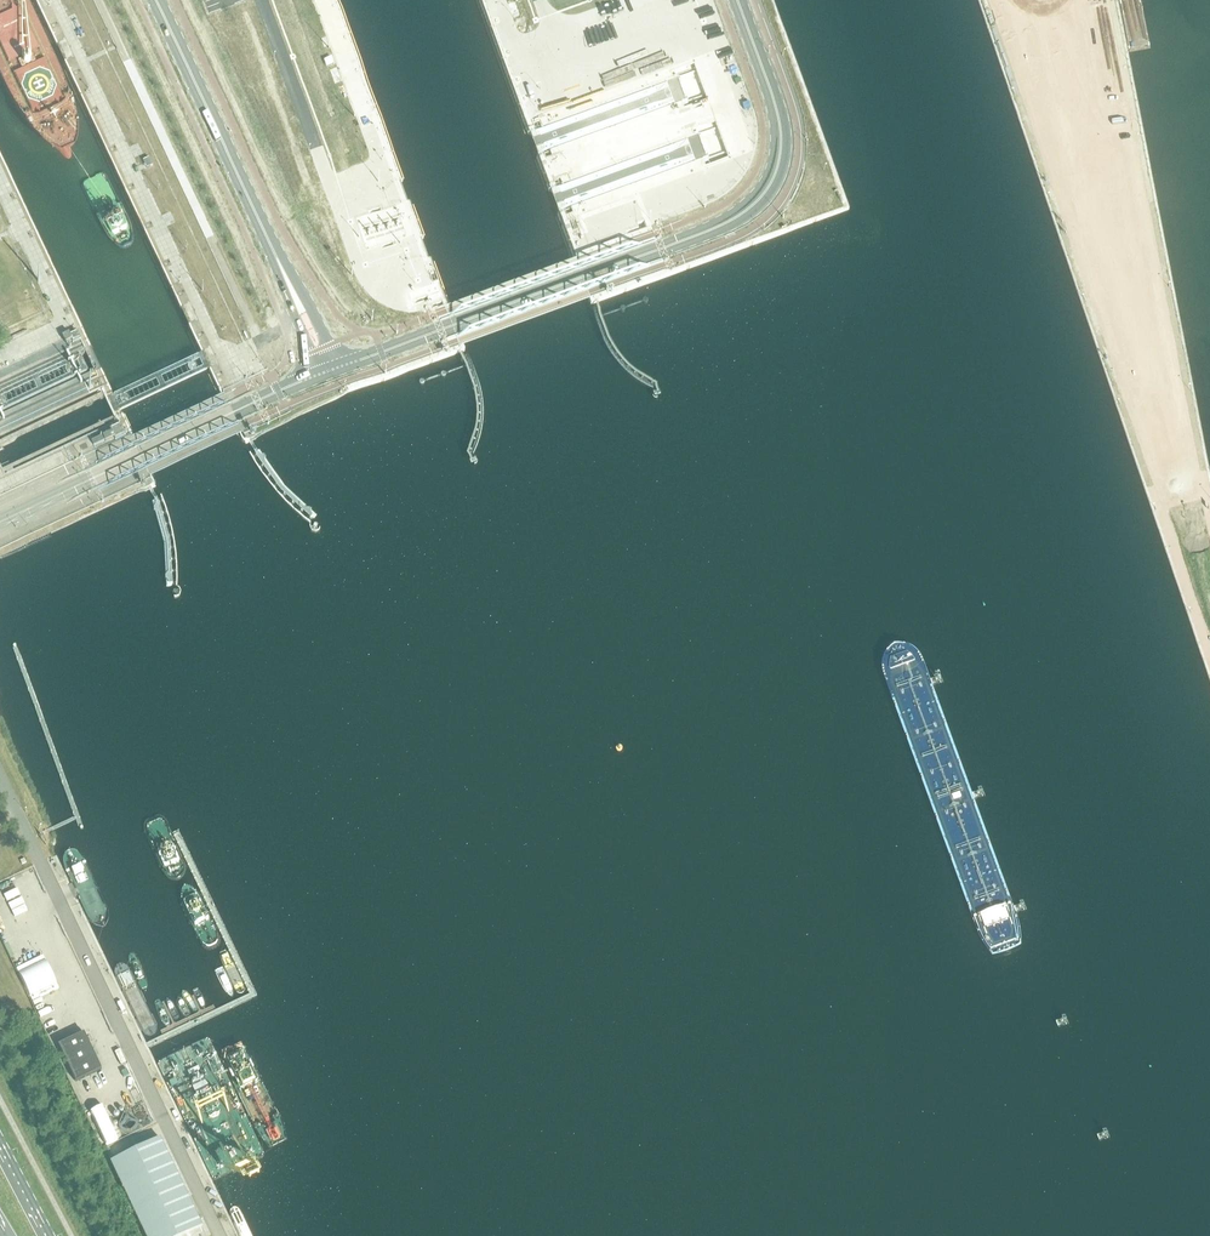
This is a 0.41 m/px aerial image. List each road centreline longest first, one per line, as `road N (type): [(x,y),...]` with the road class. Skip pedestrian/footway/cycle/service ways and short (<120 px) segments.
road 1 (residential): [(1209,628),(1000,0)]
road 2 (residential): [(0,779),(220,1235)]
road 3 (secondary): [(737,0),(780,117),(775,176),(741,217),(589,274)]
road 4 (secondary): [(0,523),(319,376)]
road 5 (secondary): [(291,289),(156,0)]
road 6 (secondary): [(337,368),(589,274)]

